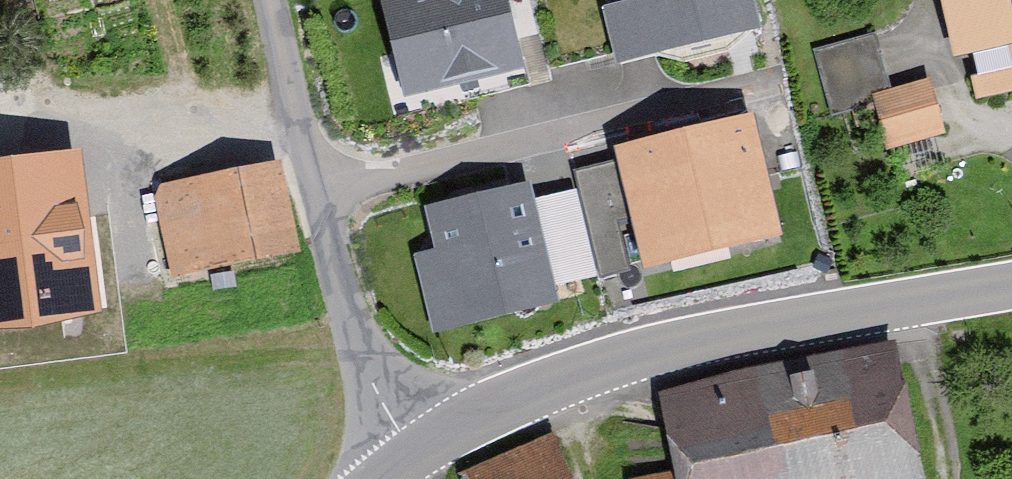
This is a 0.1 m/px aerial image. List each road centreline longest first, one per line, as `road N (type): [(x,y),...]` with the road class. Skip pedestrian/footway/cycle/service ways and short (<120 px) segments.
road 1 (tertiary): [(392,461),(604,359),(1011,289)]
road 2 (unclassified): [(392,461),(279,0)]

